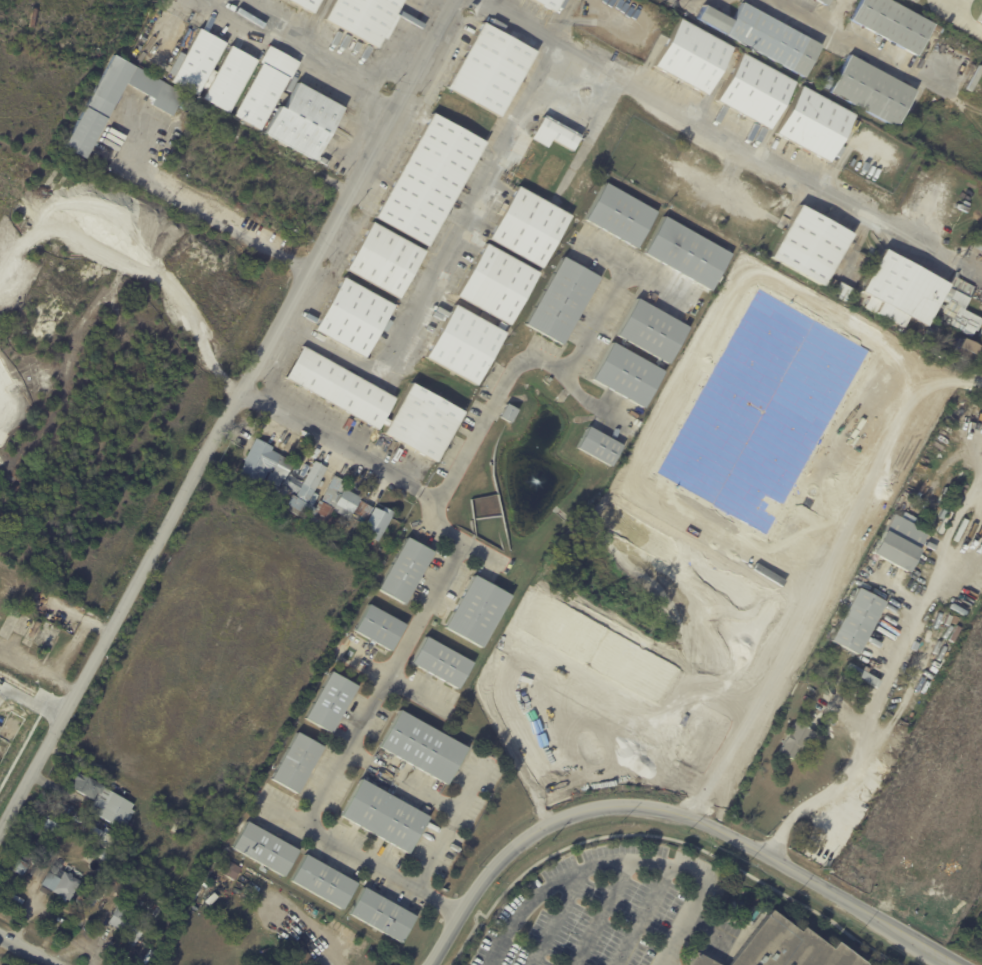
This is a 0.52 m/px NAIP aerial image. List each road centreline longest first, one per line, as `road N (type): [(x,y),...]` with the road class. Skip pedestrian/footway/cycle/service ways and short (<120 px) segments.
road 1 (residential): [(0,832),(453,0)]
road 2 (tertiary): [(430,964),(508,850),(552,821),(618,804),(664,808),(724,831),(959,964)]
road 3 (residential): [(243,385),(437,495)]

